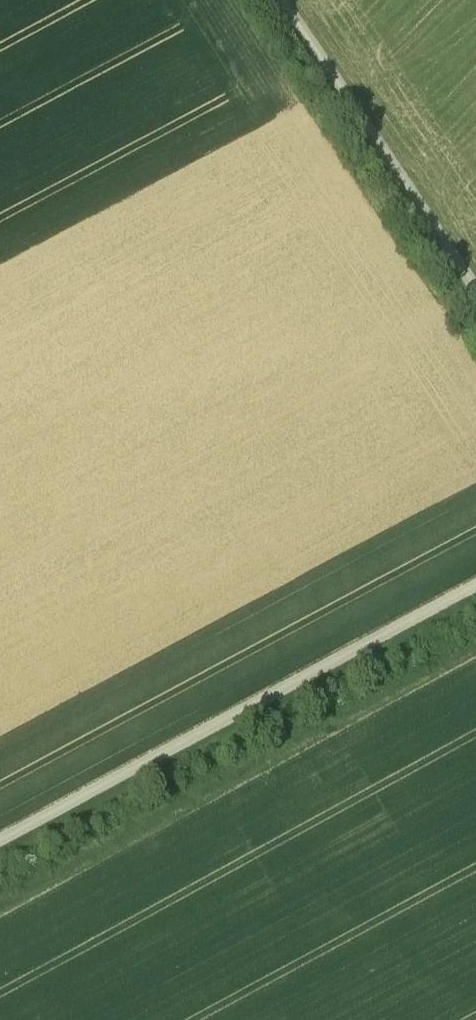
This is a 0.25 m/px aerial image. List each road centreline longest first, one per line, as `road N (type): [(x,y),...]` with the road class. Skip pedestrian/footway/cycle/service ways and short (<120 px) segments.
road 1 (track): [(0,837),(475,590)]
road 2 (track): [(290,0),(475,269)]

